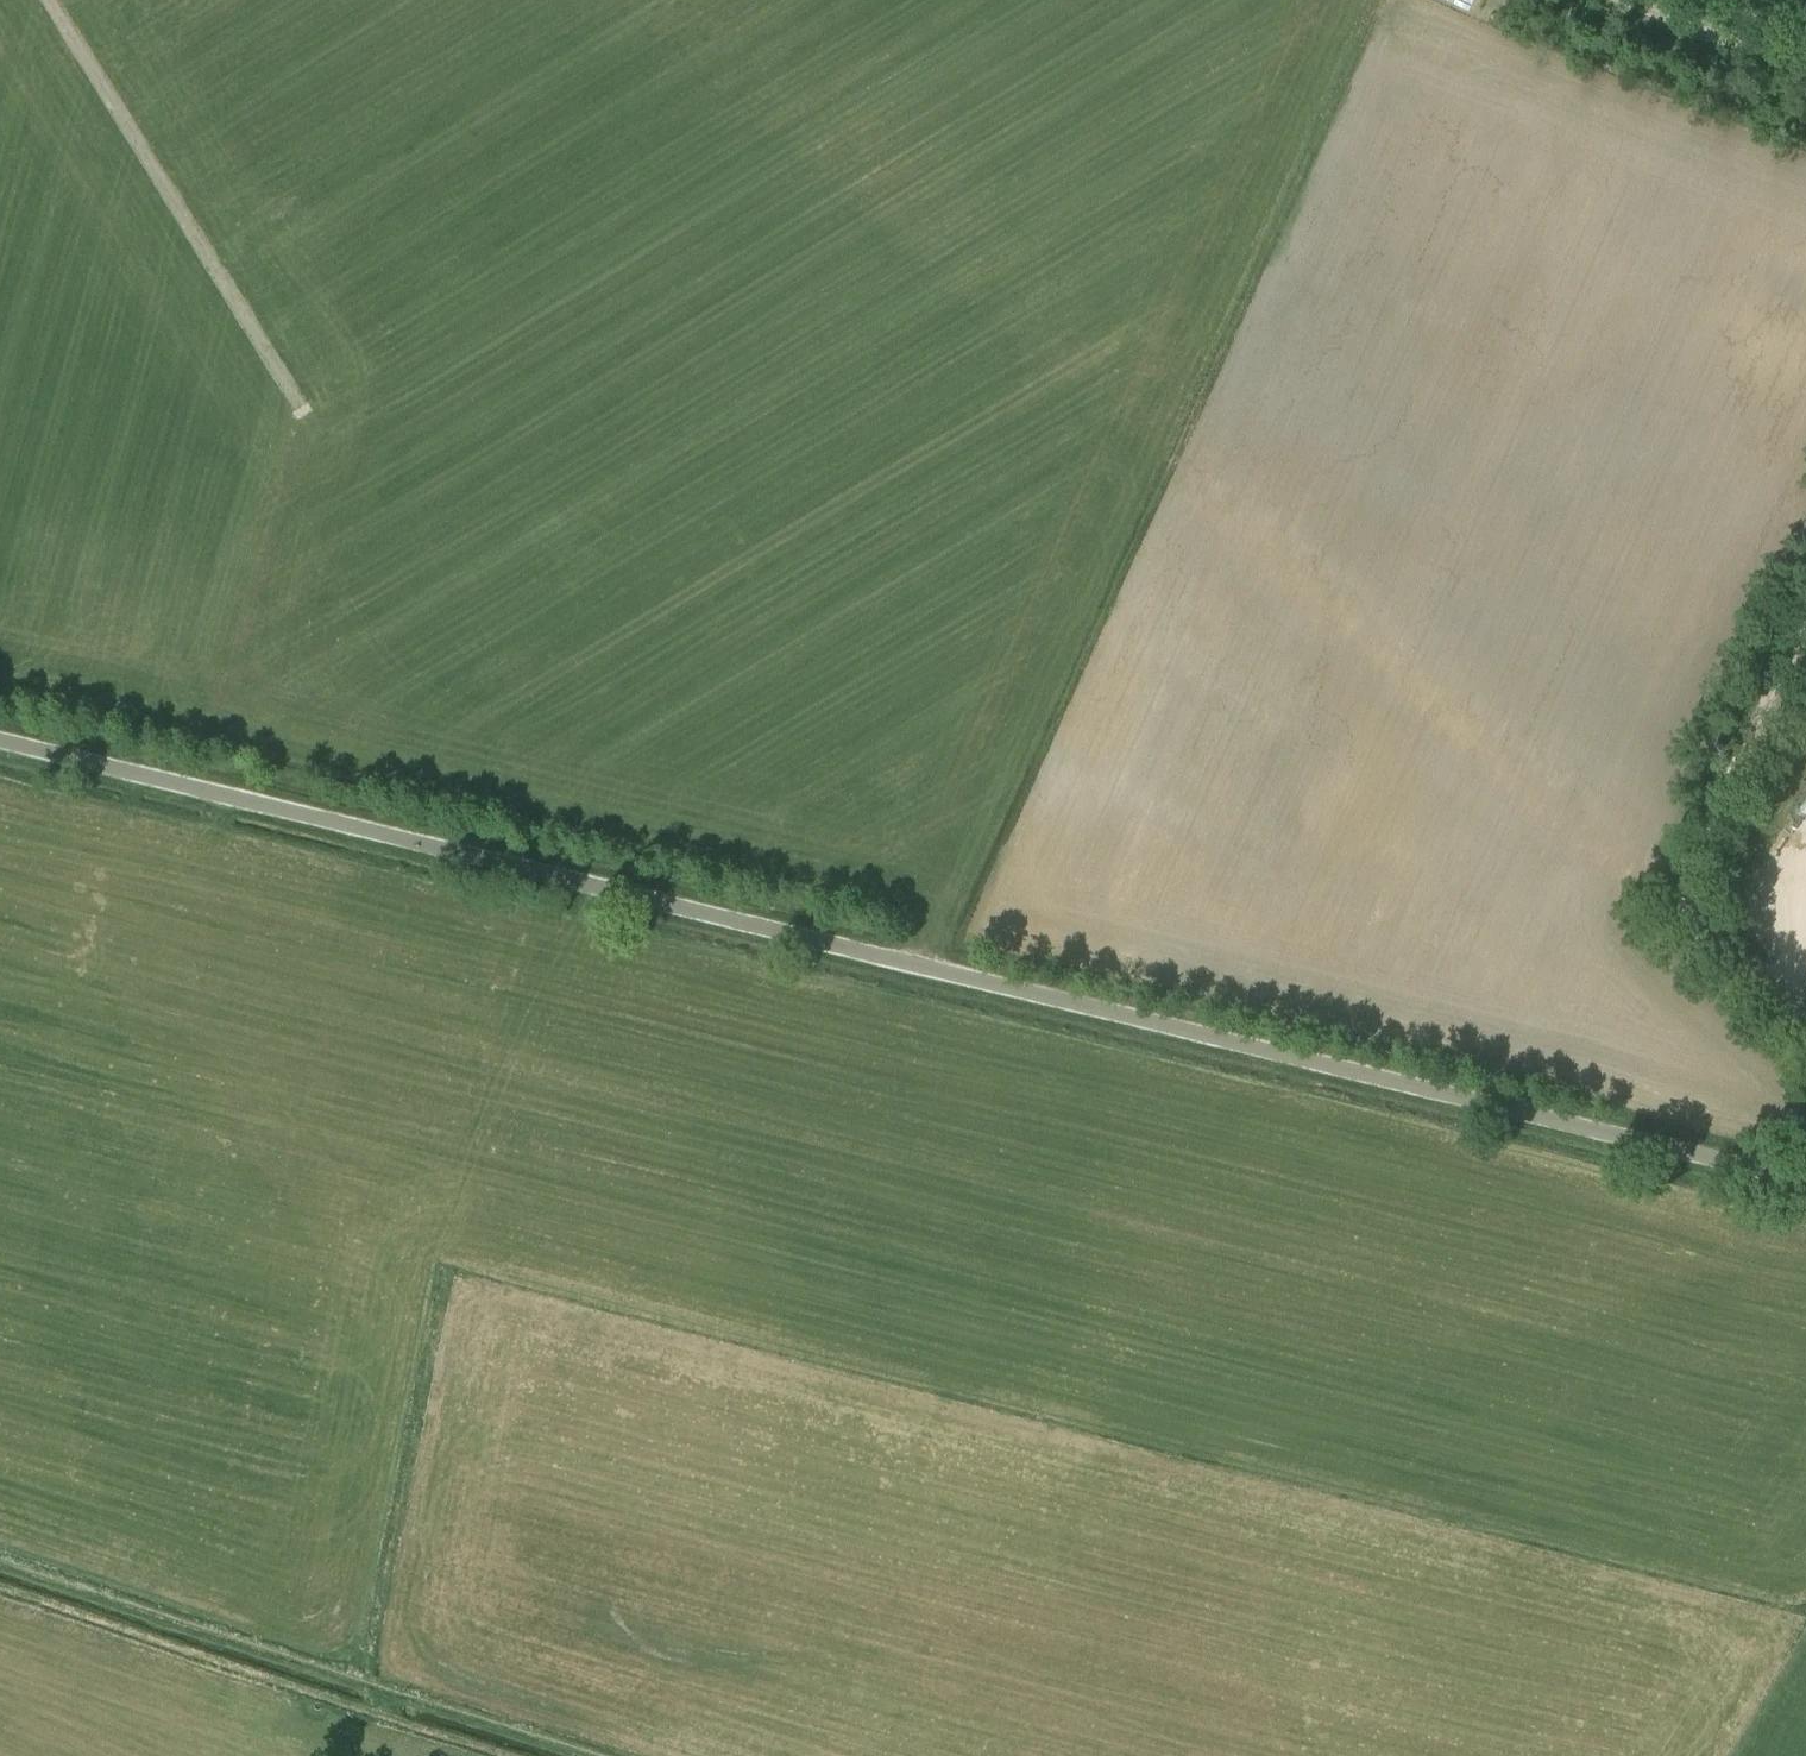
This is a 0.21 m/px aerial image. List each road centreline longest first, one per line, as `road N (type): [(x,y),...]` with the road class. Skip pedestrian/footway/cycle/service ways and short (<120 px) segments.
road 1 (unclassified): [(1805,1178),(0,735)]
road 2 (track): [(1805,622),(1676,905),(1805,1031)]

